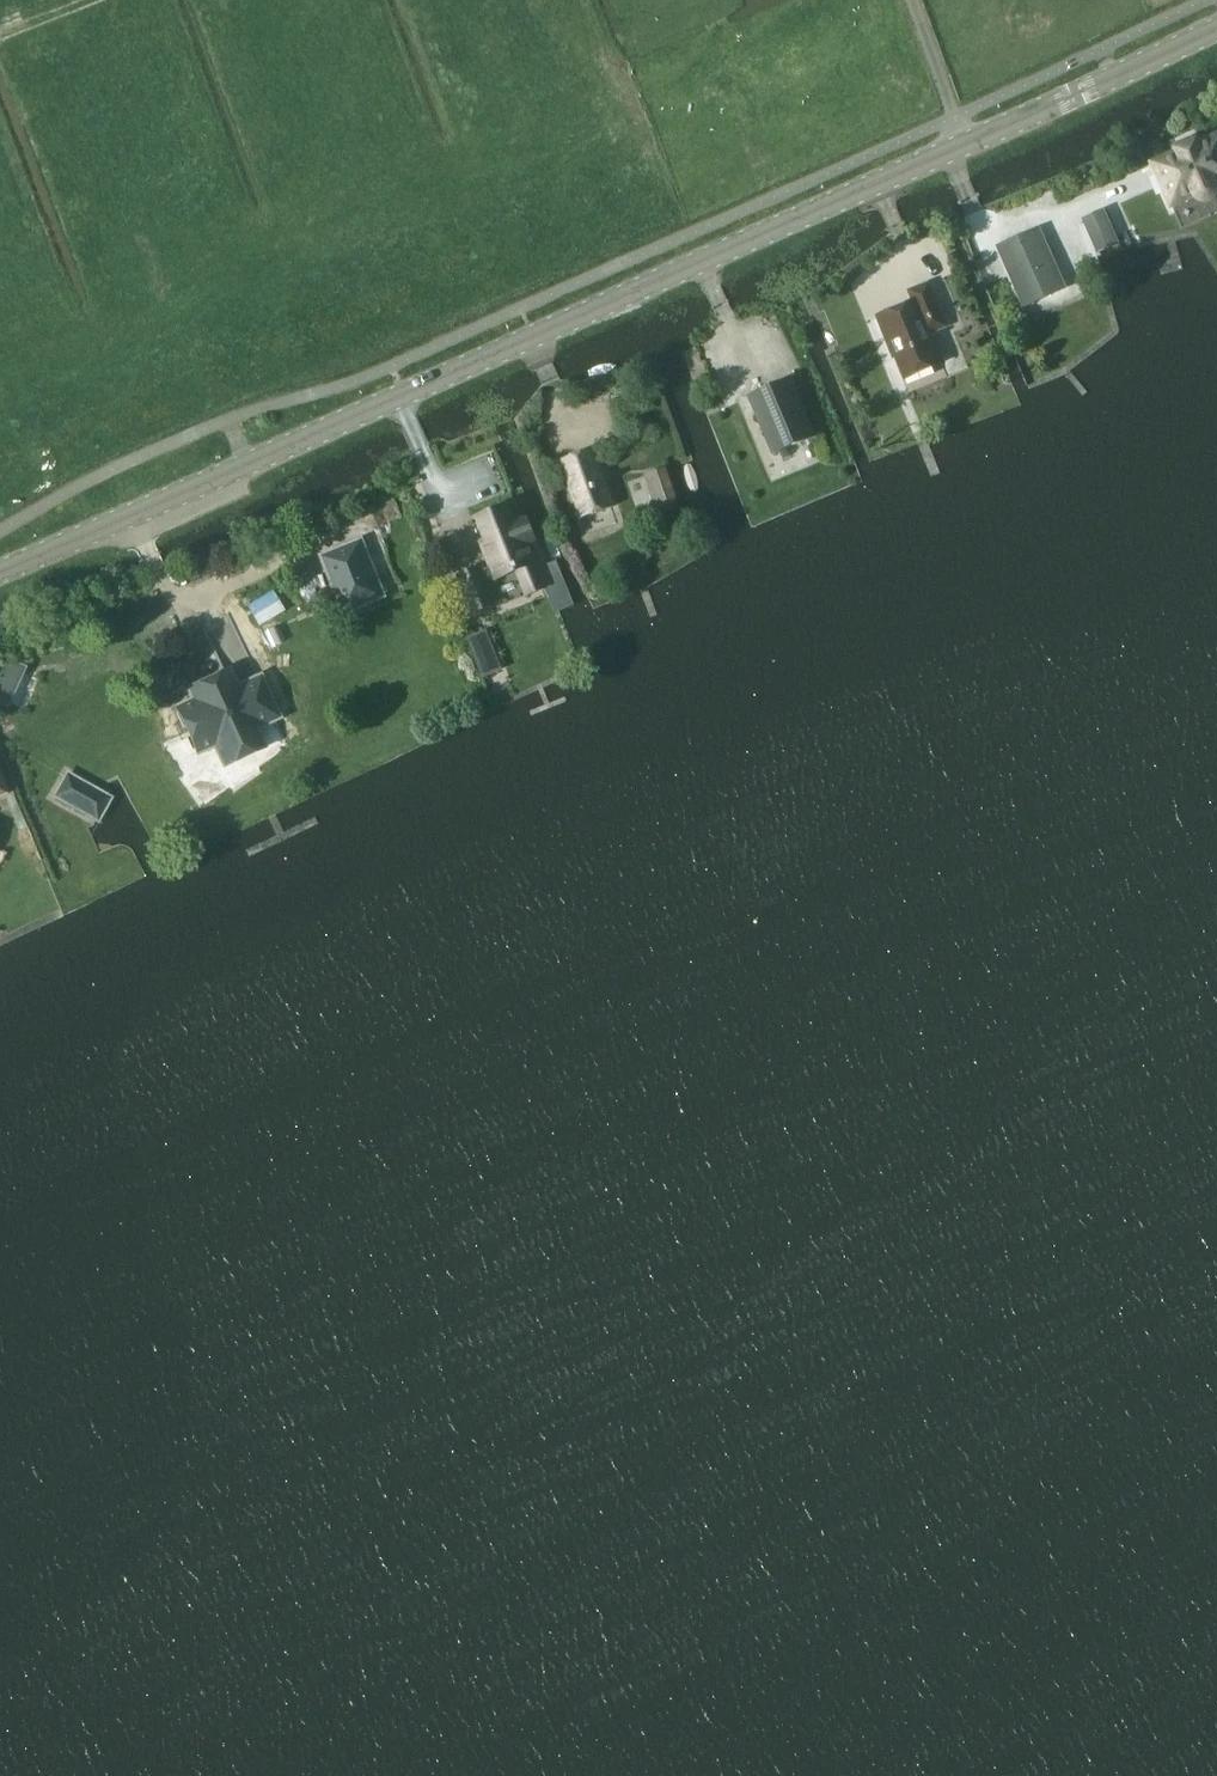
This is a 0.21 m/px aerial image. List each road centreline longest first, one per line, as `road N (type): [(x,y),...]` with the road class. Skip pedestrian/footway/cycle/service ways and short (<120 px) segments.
road 1 (secondary): [(0,574),(1216,28)]

